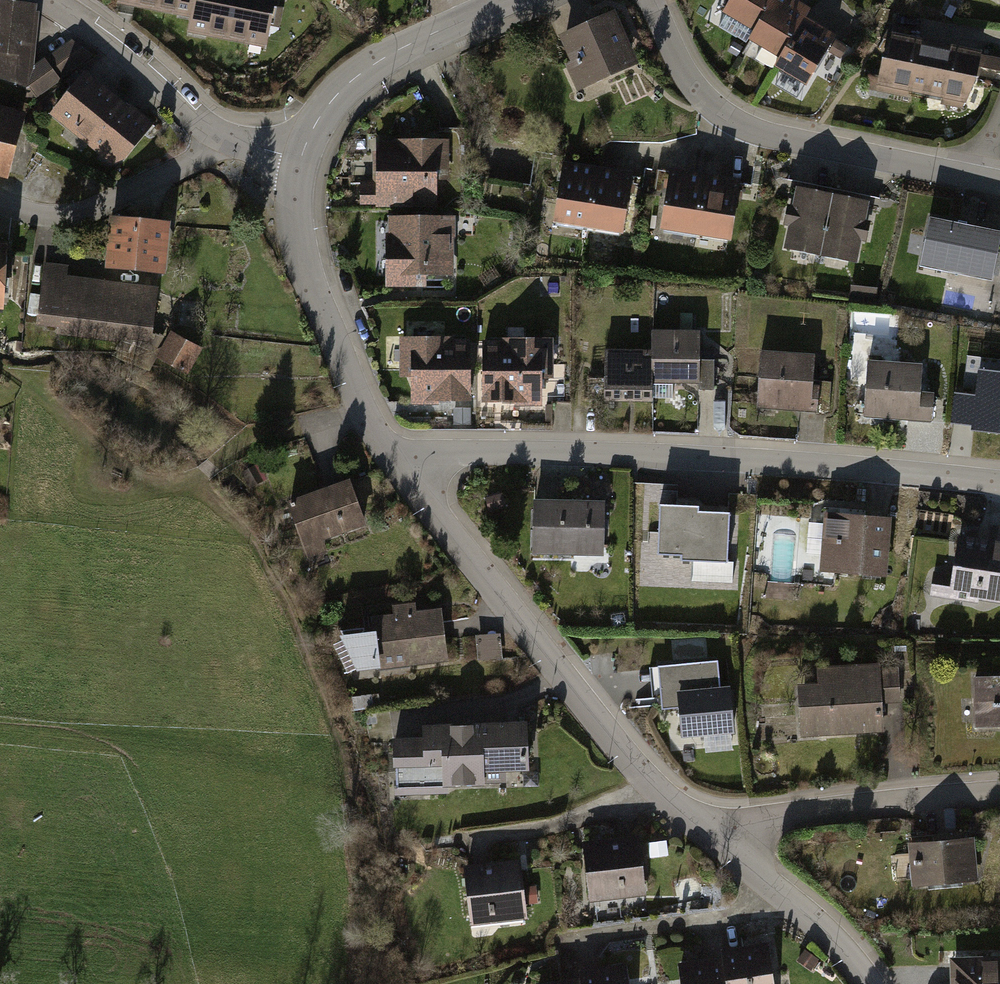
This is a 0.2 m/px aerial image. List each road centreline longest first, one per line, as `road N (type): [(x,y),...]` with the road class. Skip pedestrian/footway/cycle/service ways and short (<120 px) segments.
road 1 (residential): [(999,484),(638,453),(476,453),(401,471)]
road 2 (residential): [(718,838),(653,790),(401,471)]
road 3 (residential): [(981,177),(779,137),(728,117),(684,73),(649,0)]
road 4 (residential): [(401,471),(354,397),(296,239),(299,162)]
road 5 (residential): [(999,794),(788,815),(718,838)]
road 6 (residential): [(299,162),(328,102),(356,76),(514,0)]
road 7 (residential): [(0,202),(51,214),(93,208),(221,144)]
road 8 (residential): [(221,144),(157,79),(48,0)]
road 9 (residential): [(868,983),(828,935),(718,838)]
road 10 (track): [(225,445),(354,397)]

